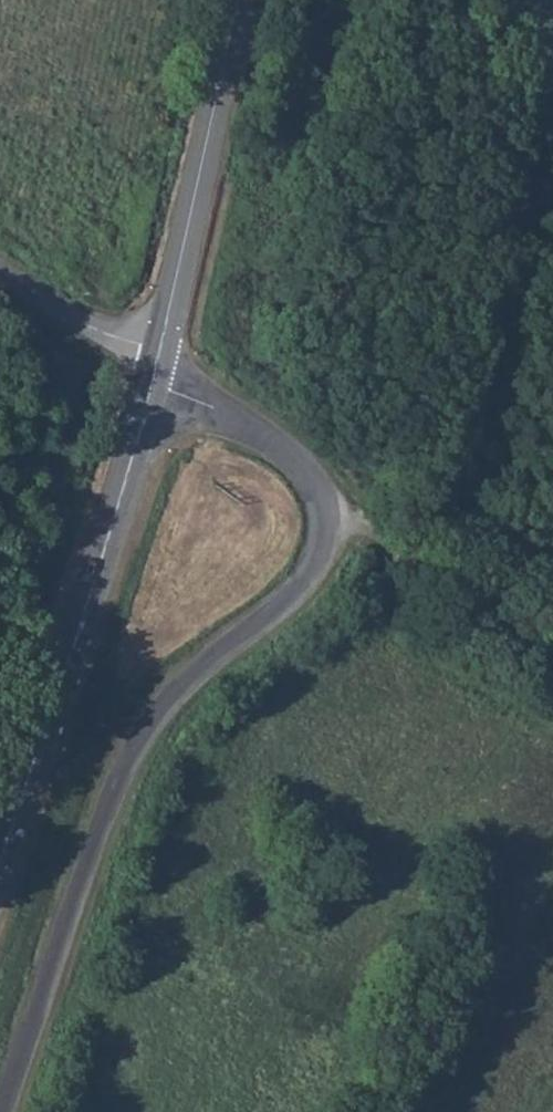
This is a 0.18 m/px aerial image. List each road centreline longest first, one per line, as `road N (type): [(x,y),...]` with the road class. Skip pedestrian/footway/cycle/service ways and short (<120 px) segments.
road 1 (unclassified): [(0,1111),(94,833),(144,727),(176,688),(298,585),(323,527),(311,476),(277,445),(153,369)]
road 2 (secondary): [(0,858),(153,369)]
road 3 (secondary): [(153,369),(238,0)]
road 4 (unclassified): [(153,369),(0,274)]

